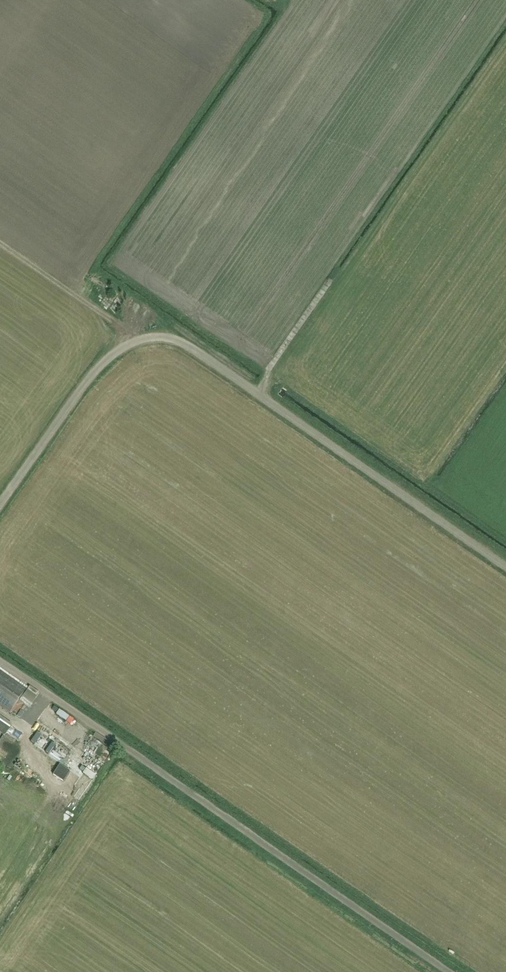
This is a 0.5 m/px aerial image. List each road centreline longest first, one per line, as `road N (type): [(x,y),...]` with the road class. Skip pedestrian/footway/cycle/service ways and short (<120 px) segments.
road 1 (unclassified): [(505,567),(185,343),(163,337),(126,344),(93,372),(0,504)]
road 2 (track): [(126,344),(113,322),(0,243)]

